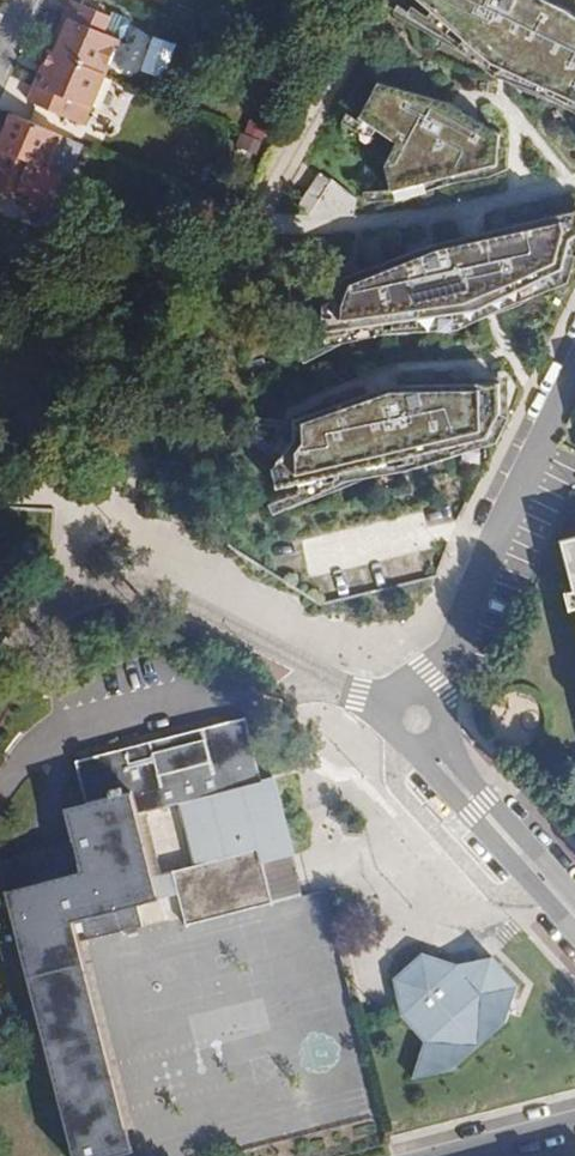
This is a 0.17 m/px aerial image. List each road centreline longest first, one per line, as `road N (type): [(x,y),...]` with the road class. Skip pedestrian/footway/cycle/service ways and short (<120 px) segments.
road 1 (residential): [(390,702),(160,592),(131,587),(57,605),(21,638),(0,678)]
road 2 (residential): [(574,367),(430,692)]
road 3 (residential): [(427,749),(574,914)]
road 4 (residential): [(456,1155),(574,1125)]

